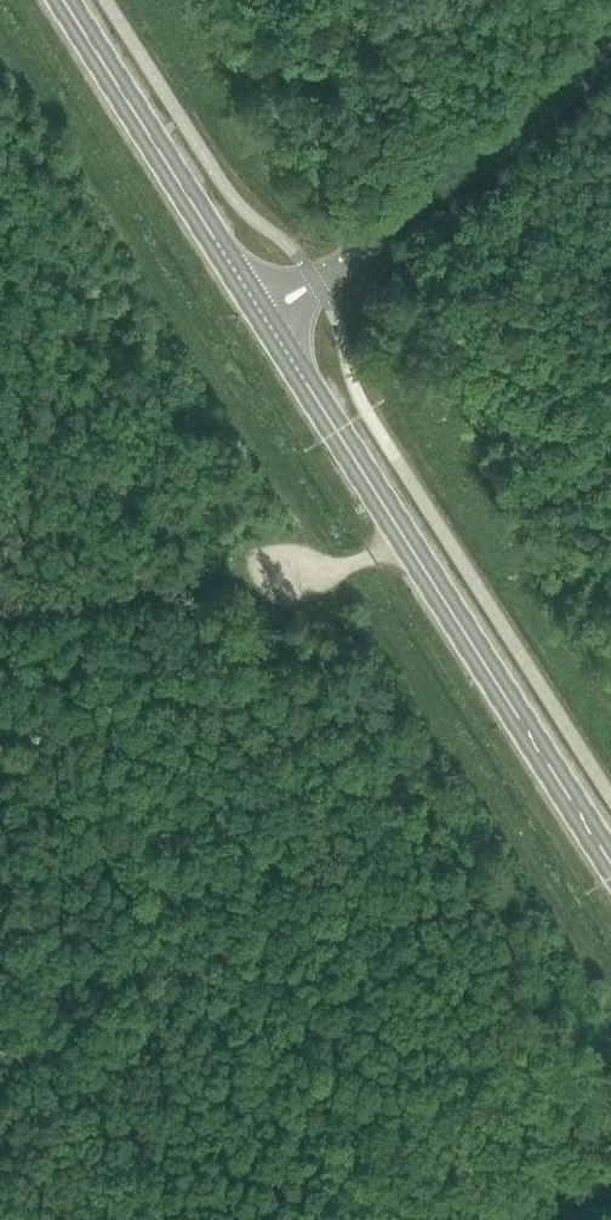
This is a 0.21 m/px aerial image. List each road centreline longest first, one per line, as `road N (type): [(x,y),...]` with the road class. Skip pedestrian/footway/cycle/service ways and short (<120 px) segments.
road 1 (track): [(0,24),(610,987)]
road 2 (secondary): [(610,863),(274,333)]
road 3 (track): [(406,539),(340,568),(0,602)]
road 4 (unclassified): [(315,282),(610,50)]
road 5 (secondary): [(254,301),(64,0)]

